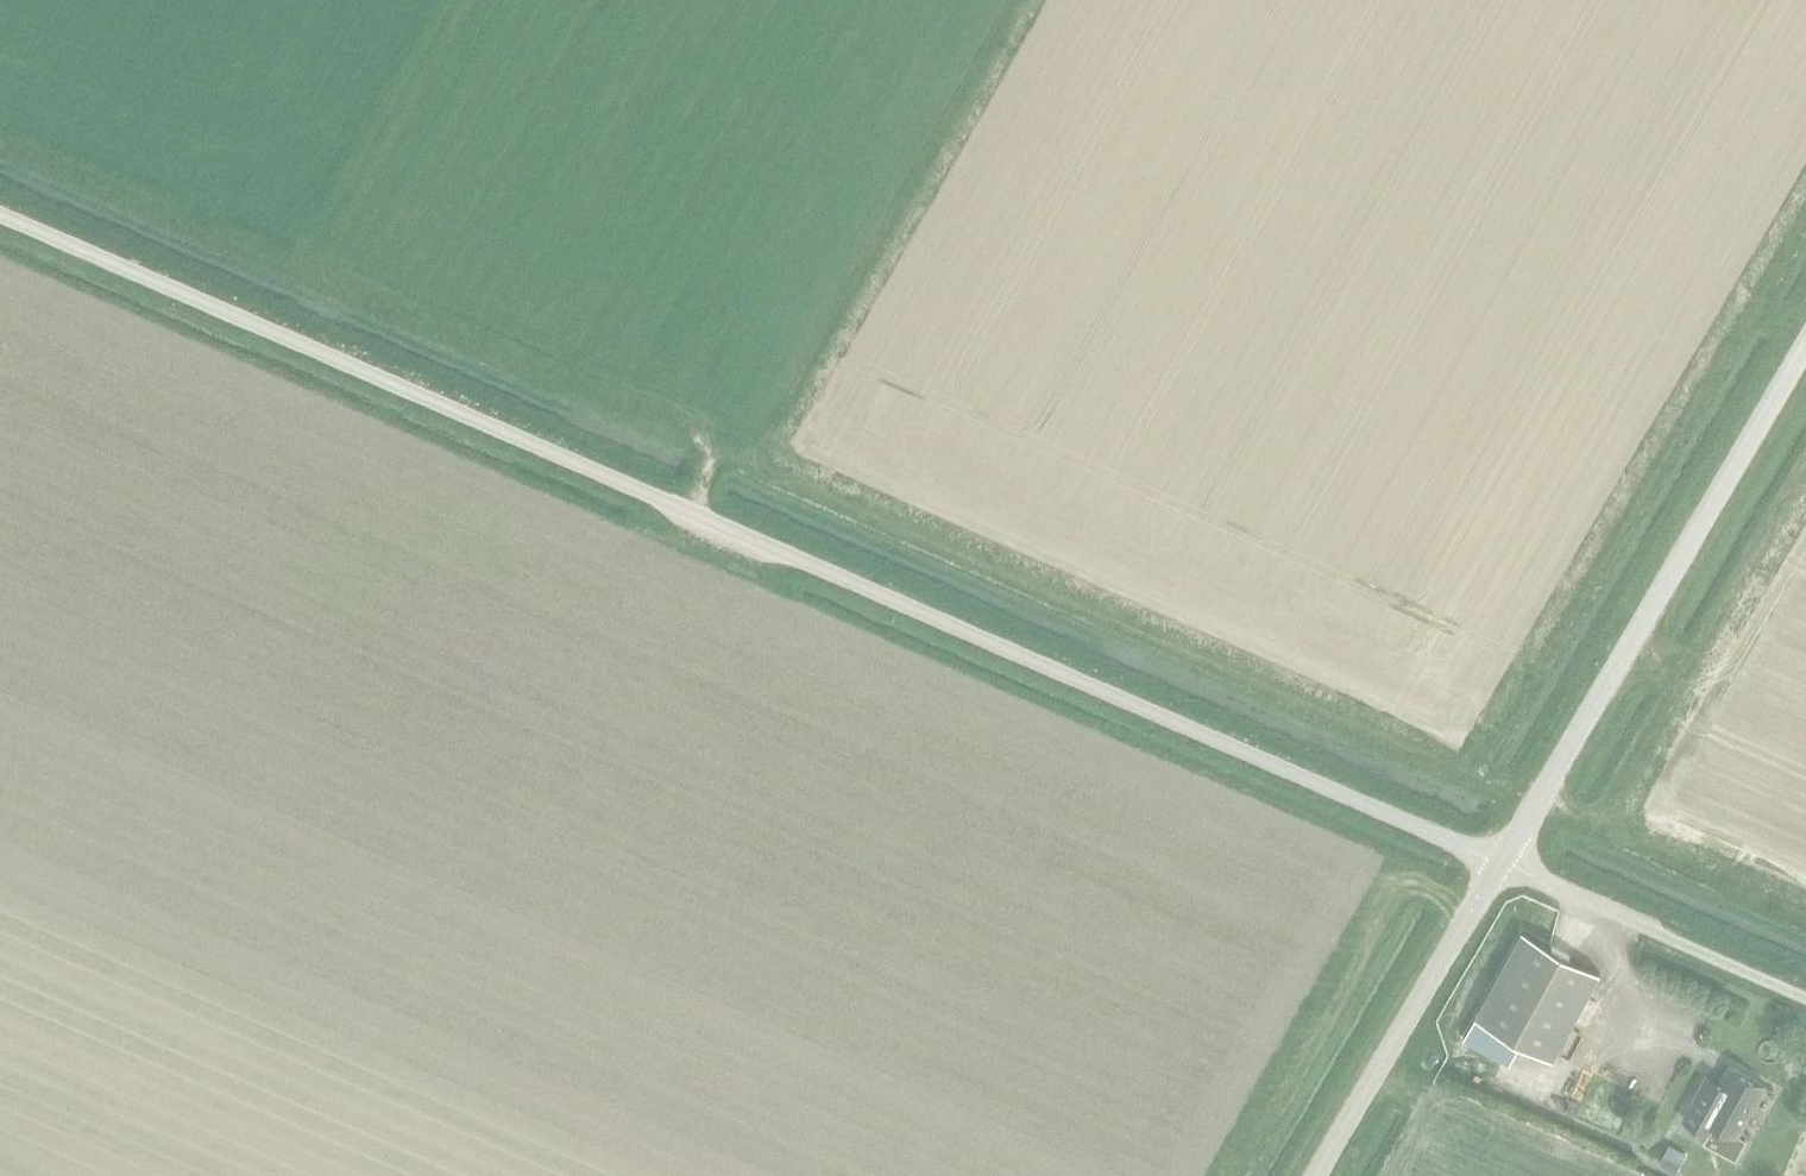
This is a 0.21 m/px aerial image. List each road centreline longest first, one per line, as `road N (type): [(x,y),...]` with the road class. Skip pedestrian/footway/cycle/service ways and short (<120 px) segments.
road 1 (unclassified): [(1500,861),(0,219)]
road 2 (unclassified): [(1500,861),(1805,340)]
road 3 (unclassified): [(1313,1175),(1500,861)]
road 4 (unclassified): [(1805,994),(1500,861)]

